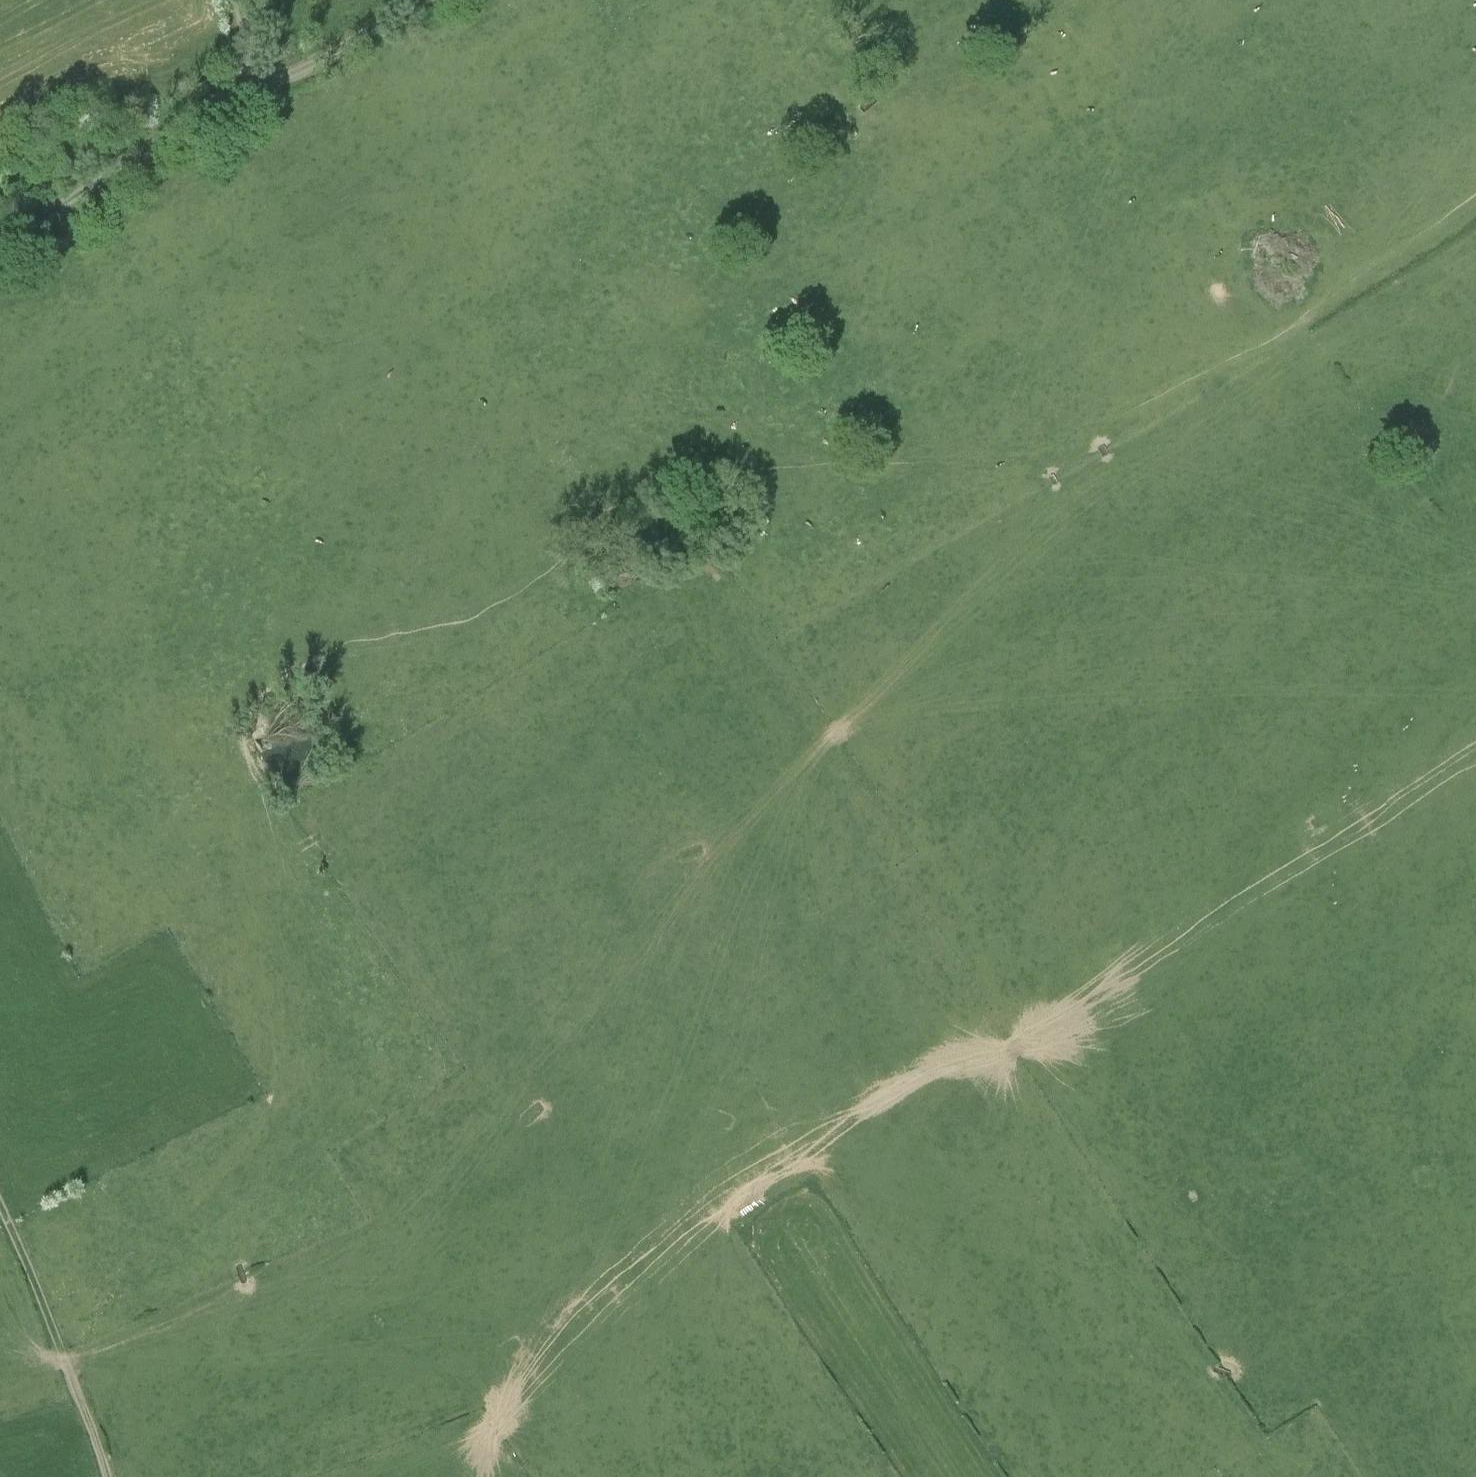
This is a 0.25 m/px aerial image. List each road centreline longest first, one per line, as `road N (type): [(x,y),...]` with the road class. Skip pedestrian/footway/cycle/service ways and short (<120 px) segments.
road 1 (track): [(428,0),(318,70),(236,100),(163,141),(0,250)]
road 2 (track): [(0,1208),(75,1370),(105,1476)]

